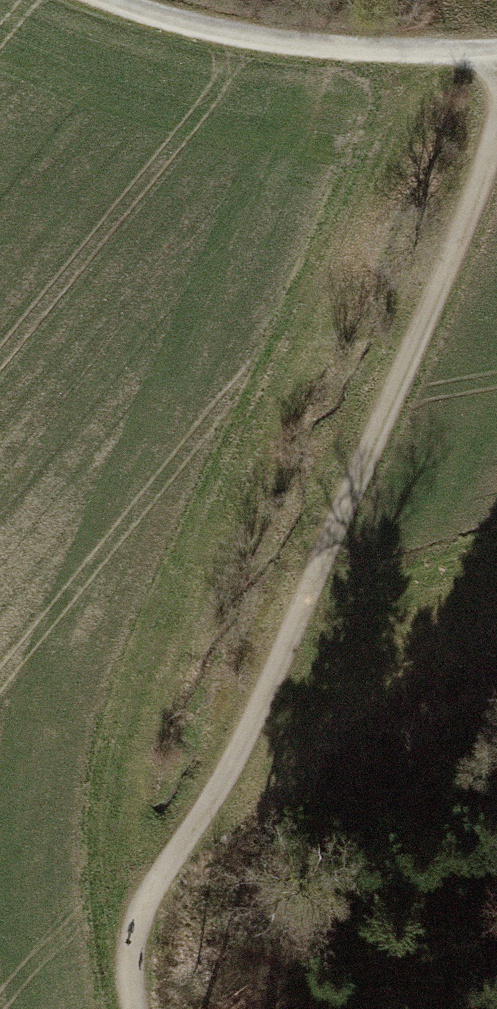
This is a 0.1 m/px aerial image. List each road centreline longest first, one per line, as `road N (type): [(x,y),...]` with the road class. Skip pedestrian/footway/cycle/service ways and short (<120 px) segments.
road 1 (track): [(496,124),(274,668),(171,891),(143,1008)]
road 2 (track): [(496,51),(299,45),(135,0)]
road 3 (track): [(274,668),(496,625)]

